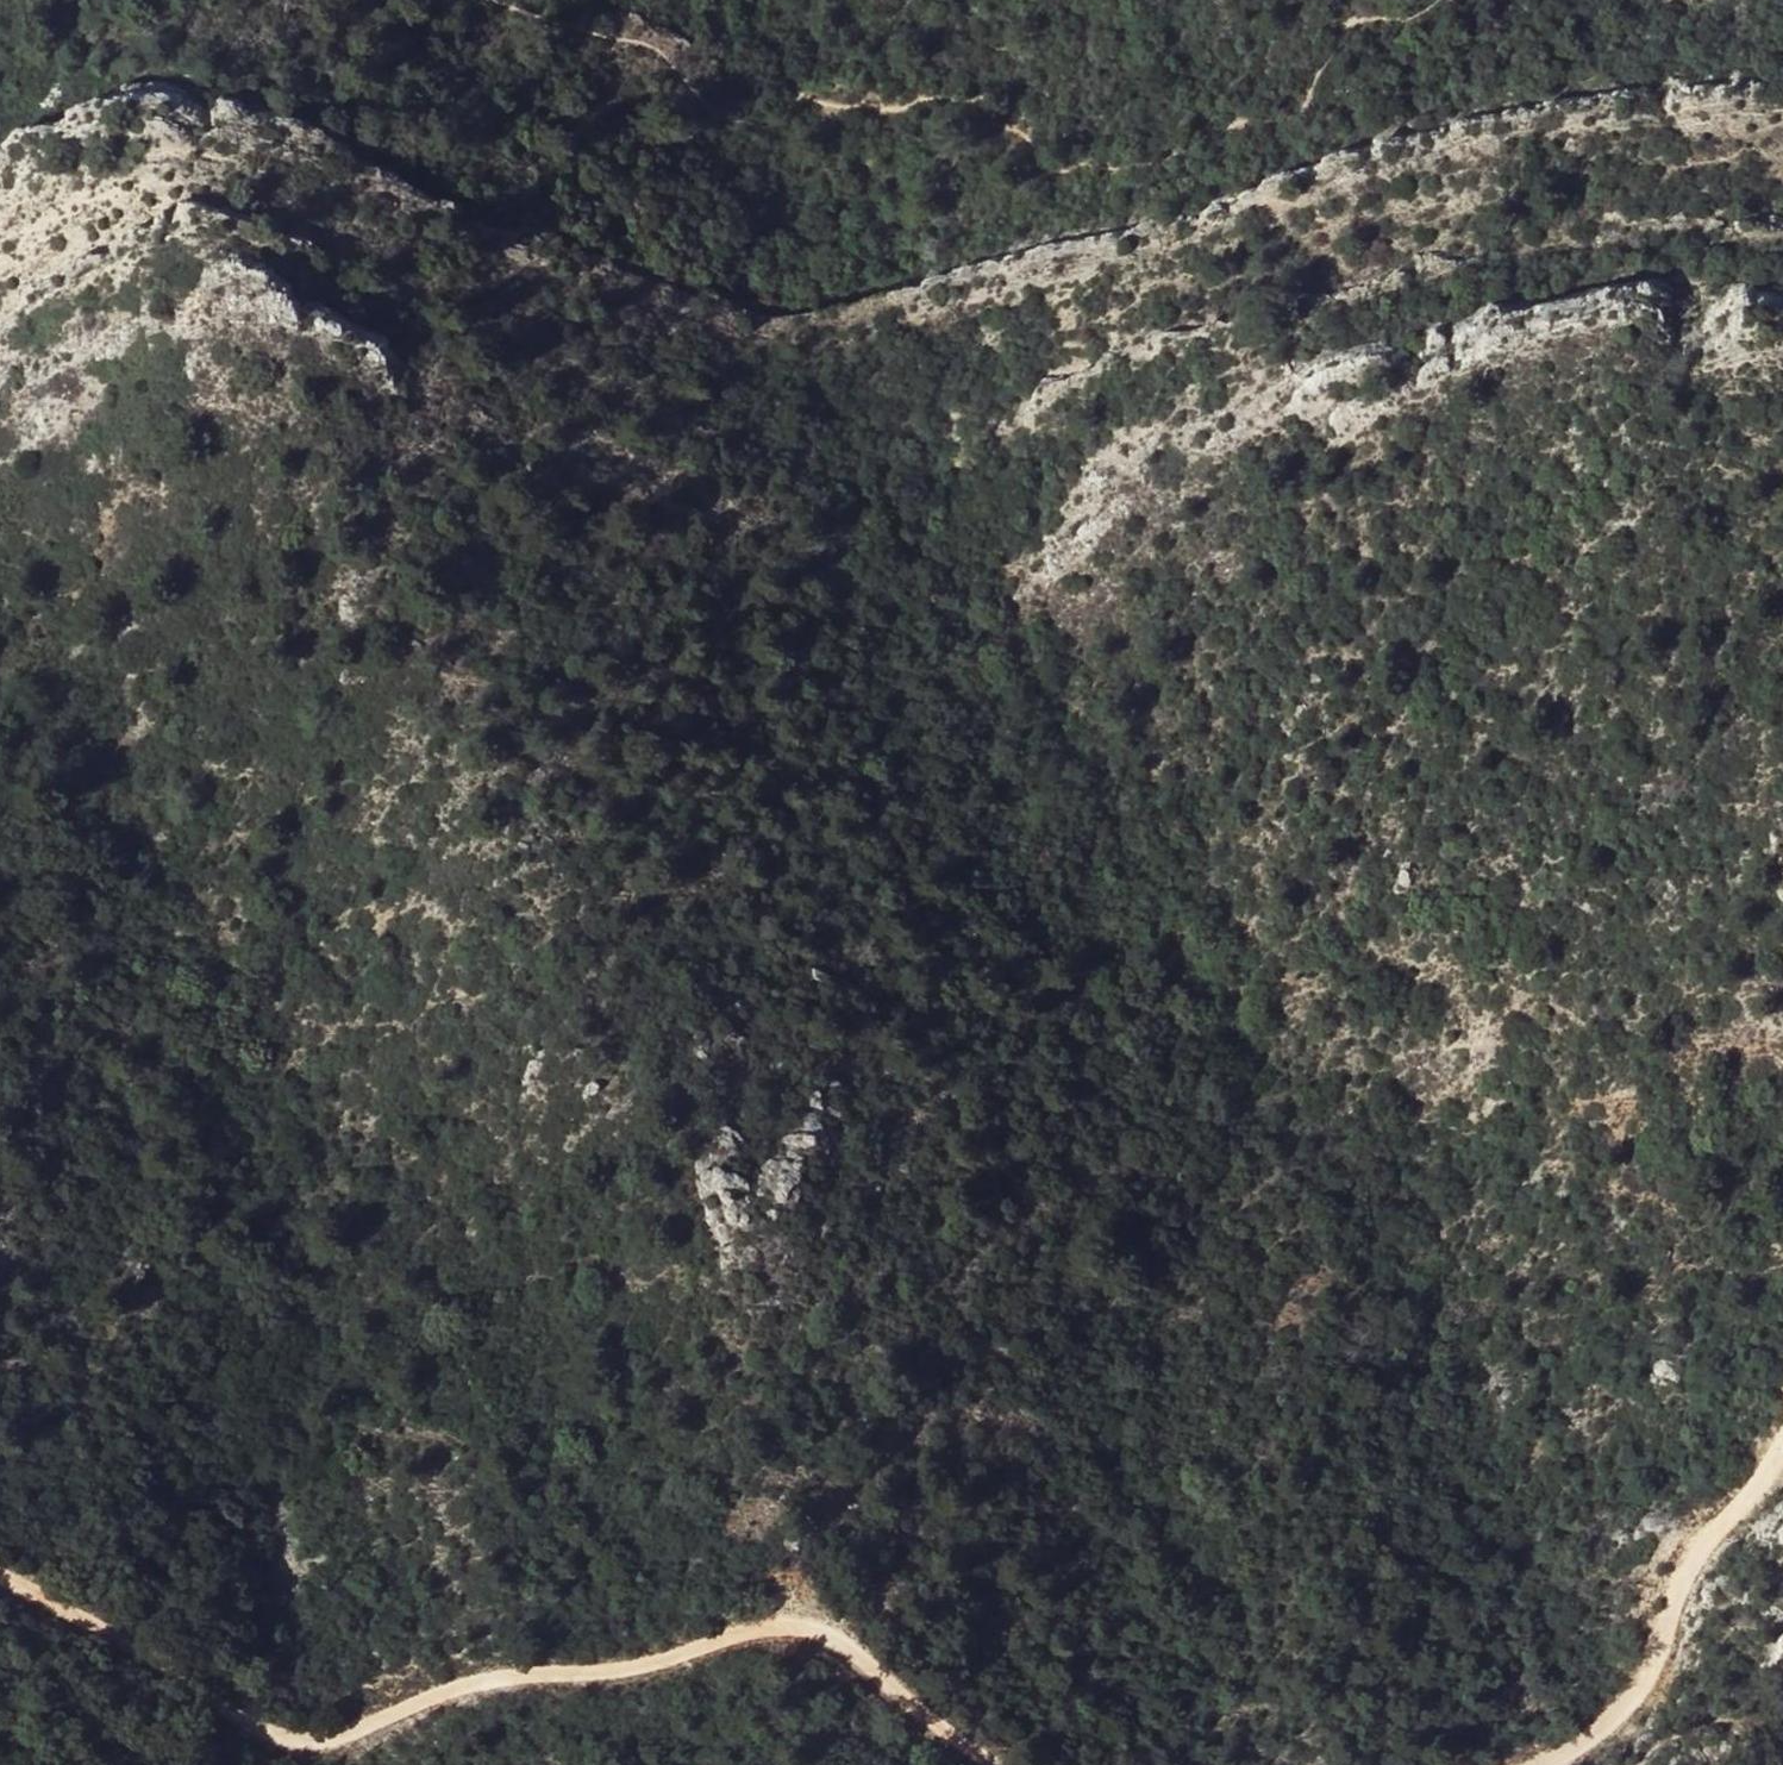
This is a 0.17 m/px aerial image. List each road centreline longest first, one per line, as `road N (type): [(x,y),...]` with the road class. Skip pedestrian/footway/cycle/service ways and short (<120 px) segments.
road 1 (track): [(0,1579),(274,1741),(302,1744),(343,1733),(474,1683),(603,1678),(752,1632),(791,1628),(834,1640),(899,1706),(985,1764)]
road 2 (track): [(1541,1764),(1580,1746),(1644,1686),(1680,1606),(1697,1537),(1737,1510),(1782,1448)]

